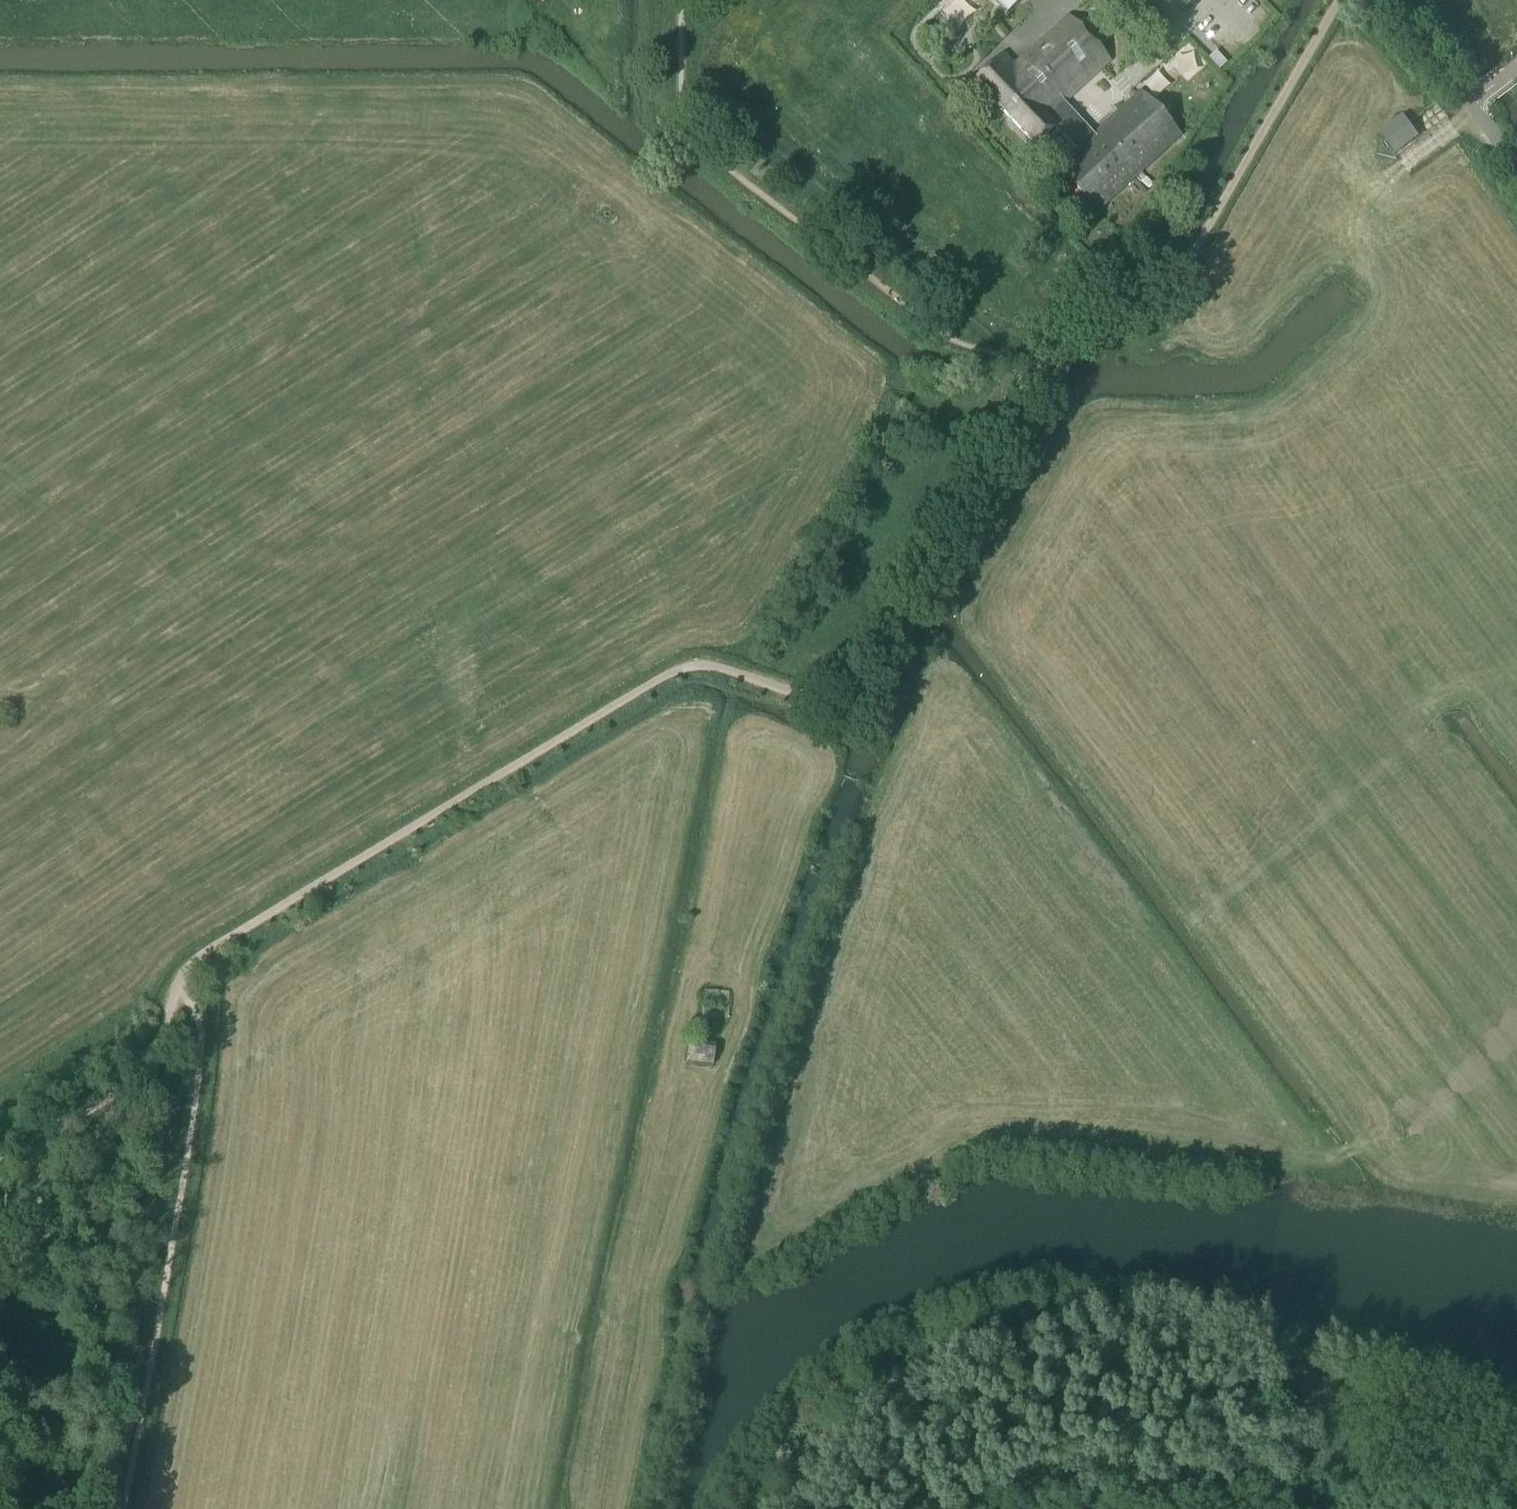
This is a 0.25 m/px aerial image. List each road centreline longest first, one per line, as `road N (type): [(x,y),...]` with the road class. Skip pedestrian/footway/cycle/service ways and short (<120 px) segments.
road 1 (unclassified): [(1516,164),(1392,0)]
road 2 (track): [(1516,1497),(1362,1469)]

